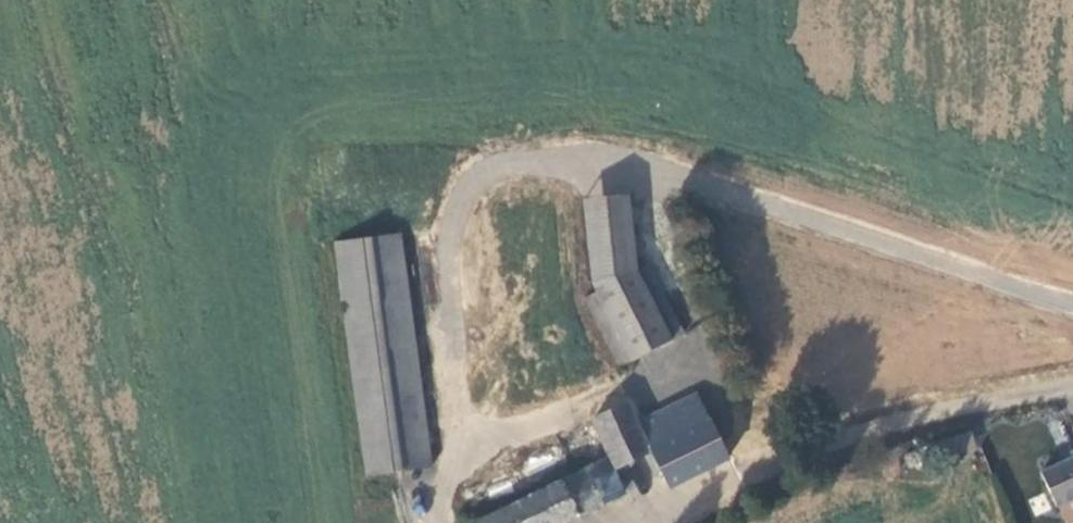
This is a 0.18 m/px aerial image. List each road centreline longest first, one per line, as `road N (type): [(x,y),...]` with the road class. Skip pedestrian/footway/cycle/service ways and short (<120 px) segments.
road 1 (unclassified): [(1072,388),(961,405),(646,522)]

